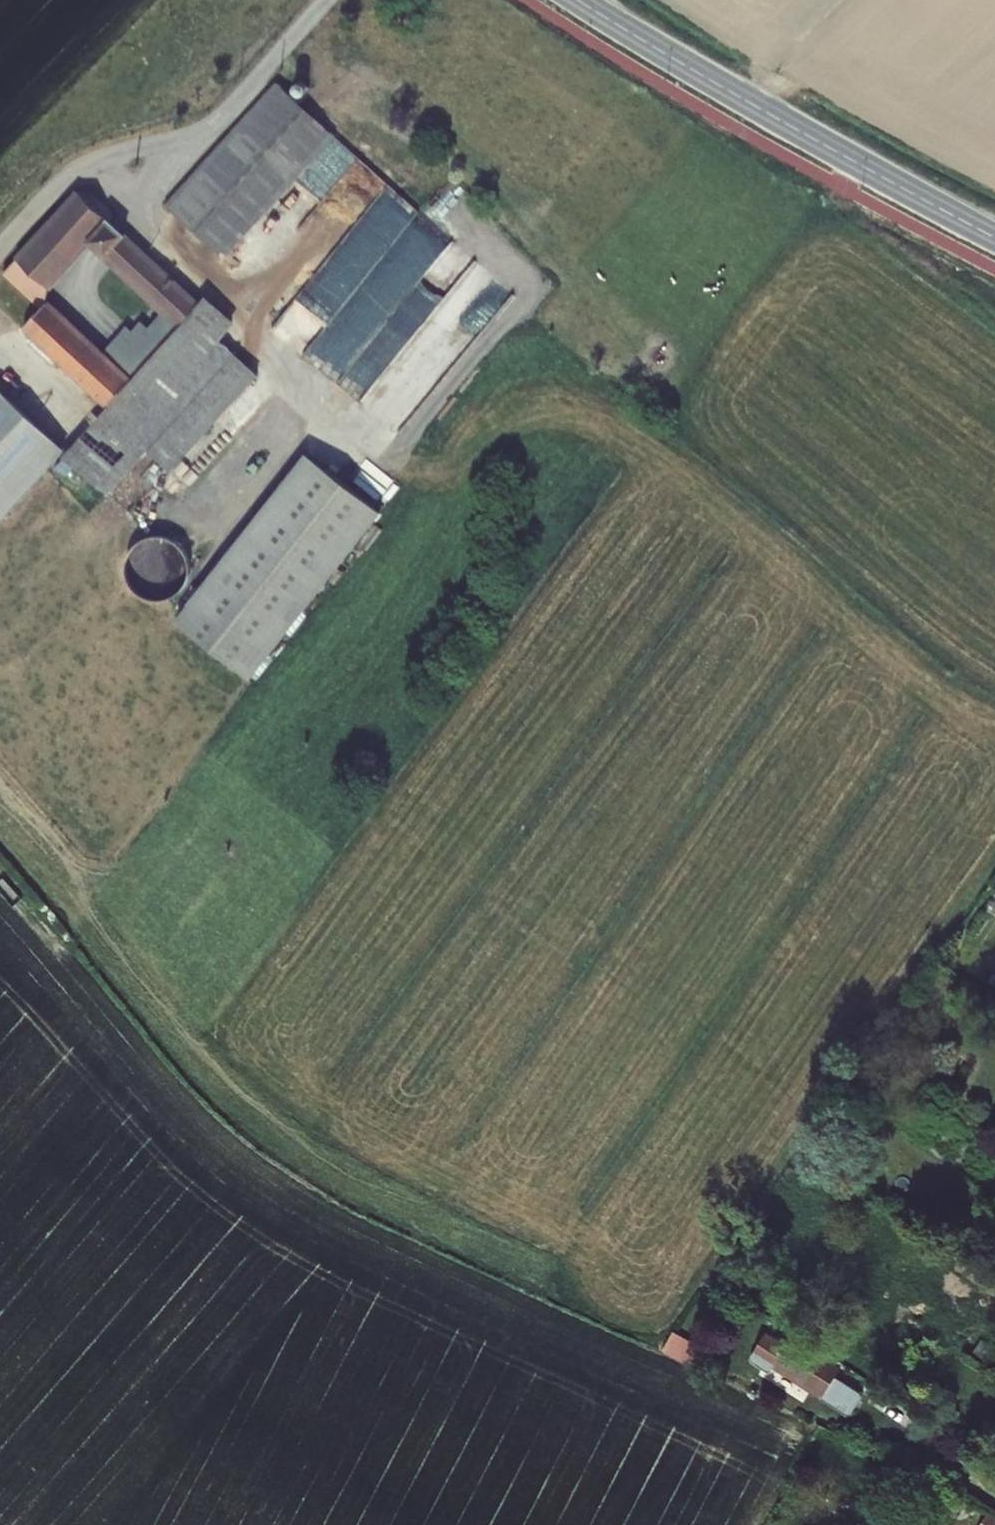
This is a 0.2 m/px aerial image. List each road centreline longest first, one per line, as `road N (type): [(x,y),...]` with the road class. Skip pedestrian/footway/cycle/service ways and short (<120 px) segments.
road 1 (secondary): [(994,238),(578,0)]

